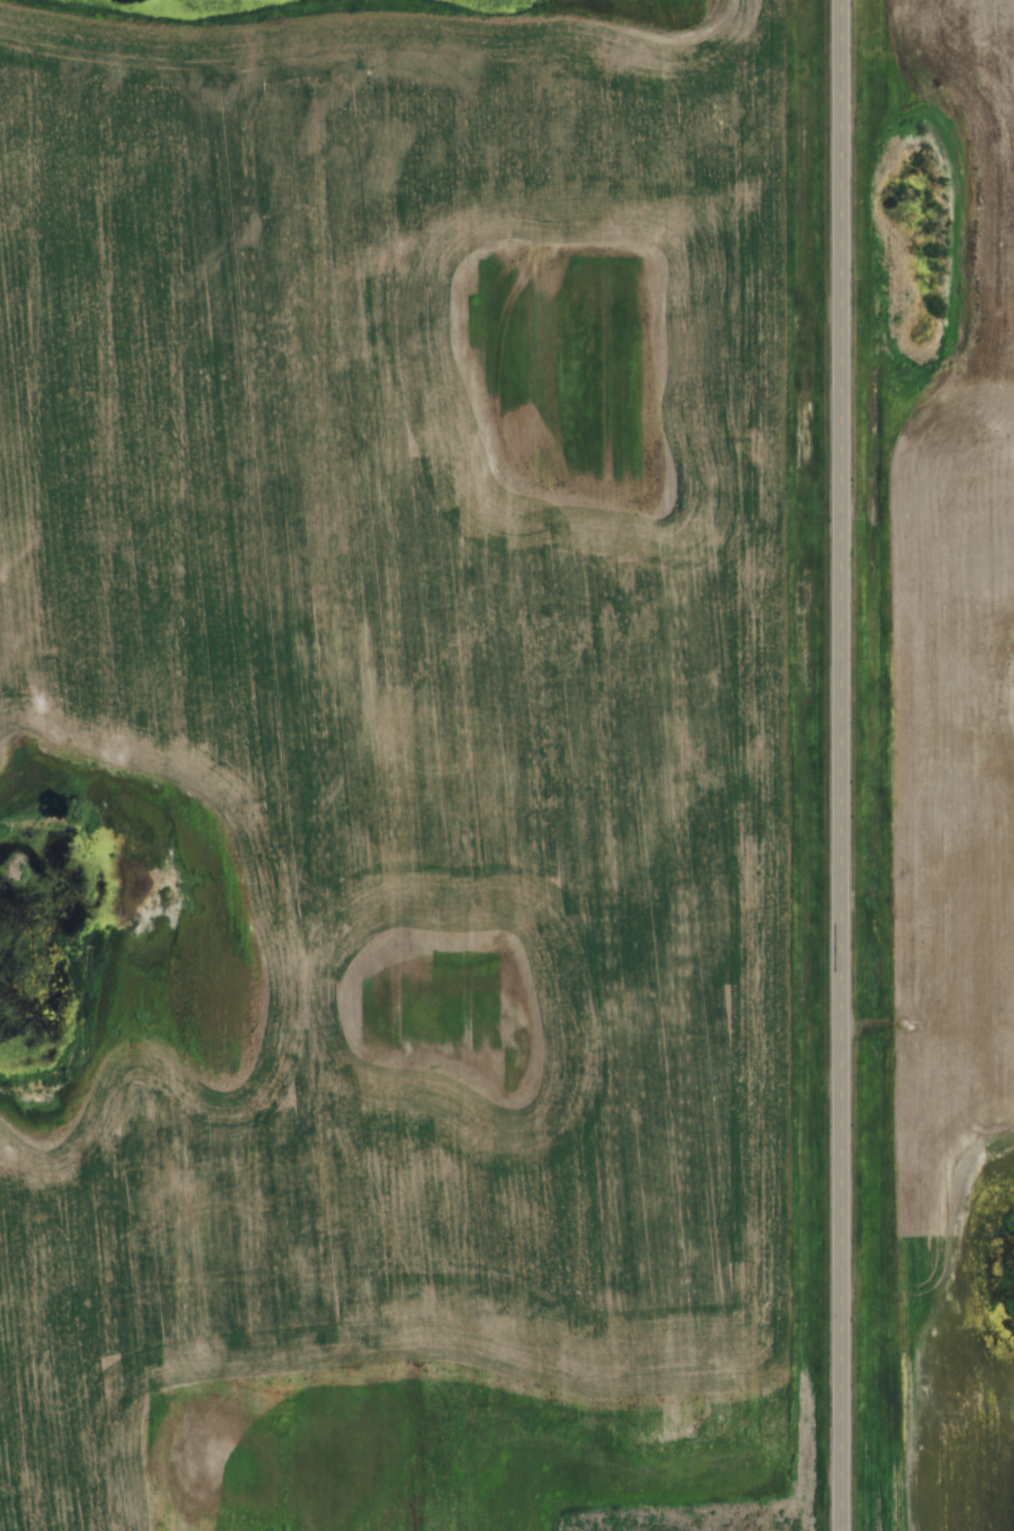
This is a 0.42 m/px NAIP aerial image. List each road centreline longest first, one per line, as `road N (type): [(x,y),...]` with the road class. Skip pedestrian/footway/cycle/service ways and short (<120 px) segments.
road 1 (secondary): [(829,1530),(825,0)]

